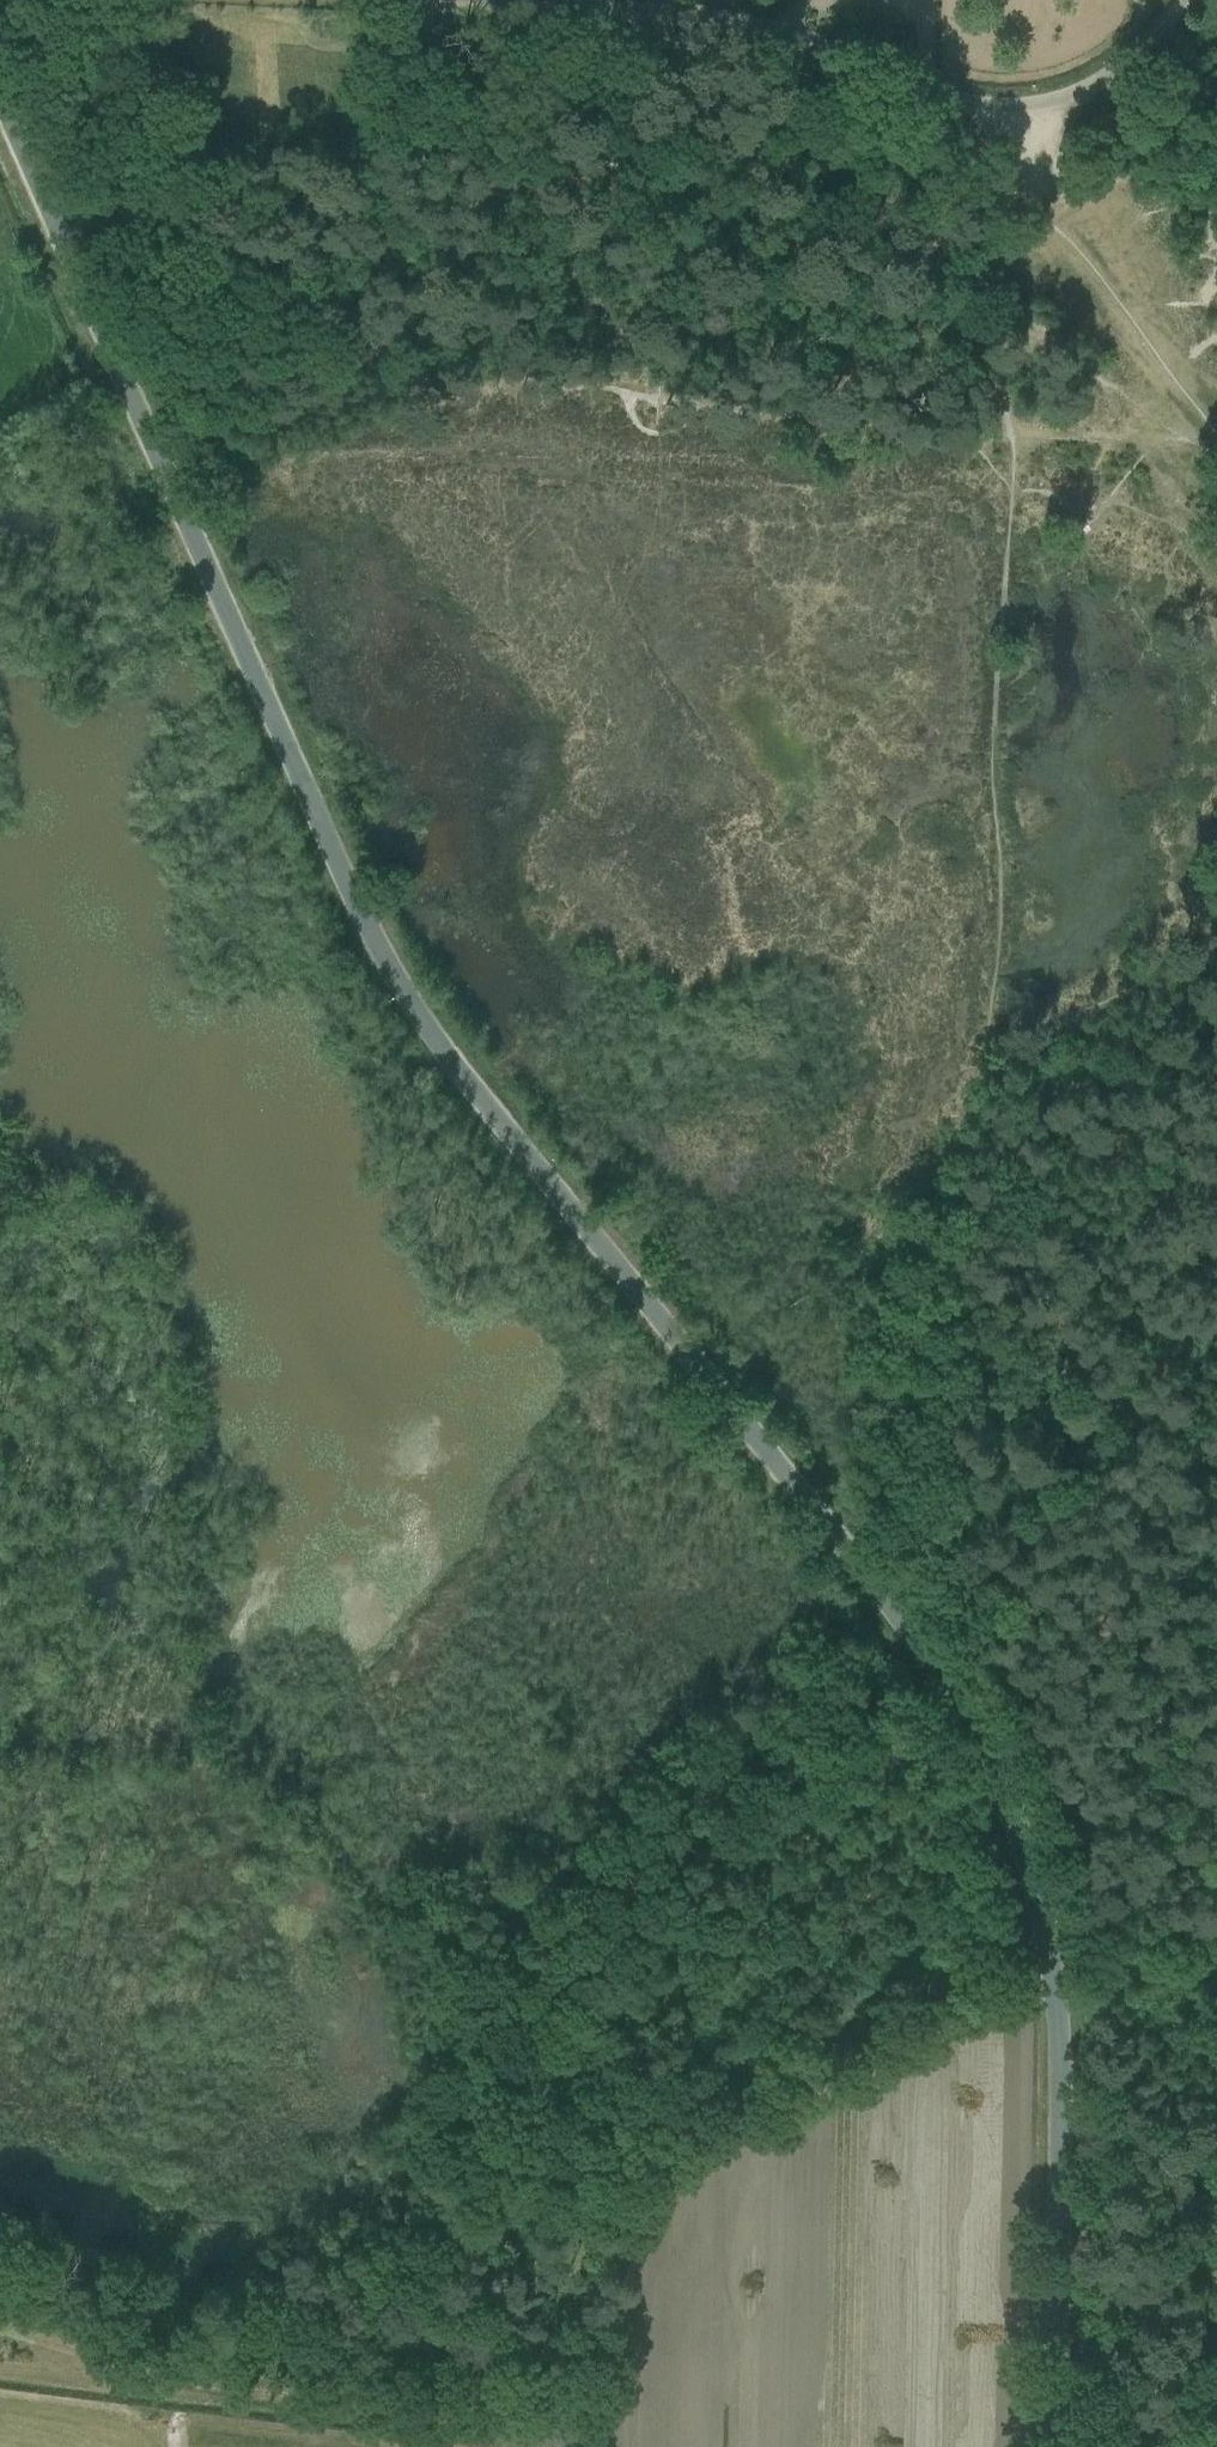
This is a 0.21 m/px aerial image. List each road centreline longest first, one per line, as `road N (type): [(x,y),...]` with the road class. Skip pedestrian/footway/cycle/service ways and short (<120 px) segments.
road 1 (unclassified): [(1054,2446),(1060,2261),(1050,1952),(1027,1840),(946,1691),(877,1590),(376,951),(182,552),(0,100)]
road 2 (unclassified): [(504,0),(674,16),(771,36),(973,101),(1045,98),(1093,83),(1155,33),(1179,0)]

